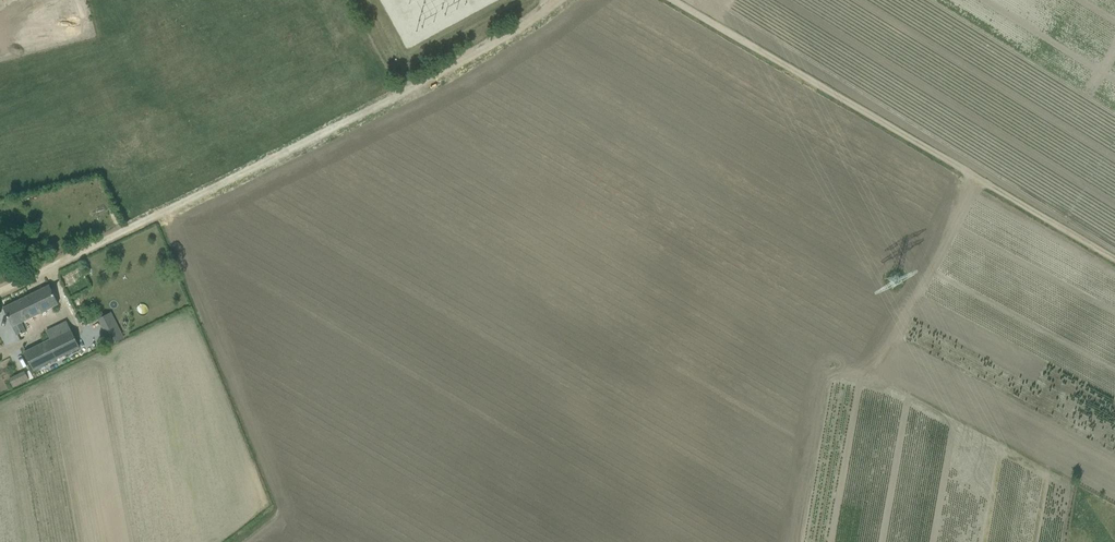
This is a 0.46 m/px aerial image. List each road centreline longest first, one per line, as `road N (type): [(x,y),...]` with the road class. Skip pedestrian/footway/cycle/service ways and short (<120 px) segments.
road 1 (unclassified): [(0,291),(525,24)]
road 2 (track): [(674,0),(1114,260)]

